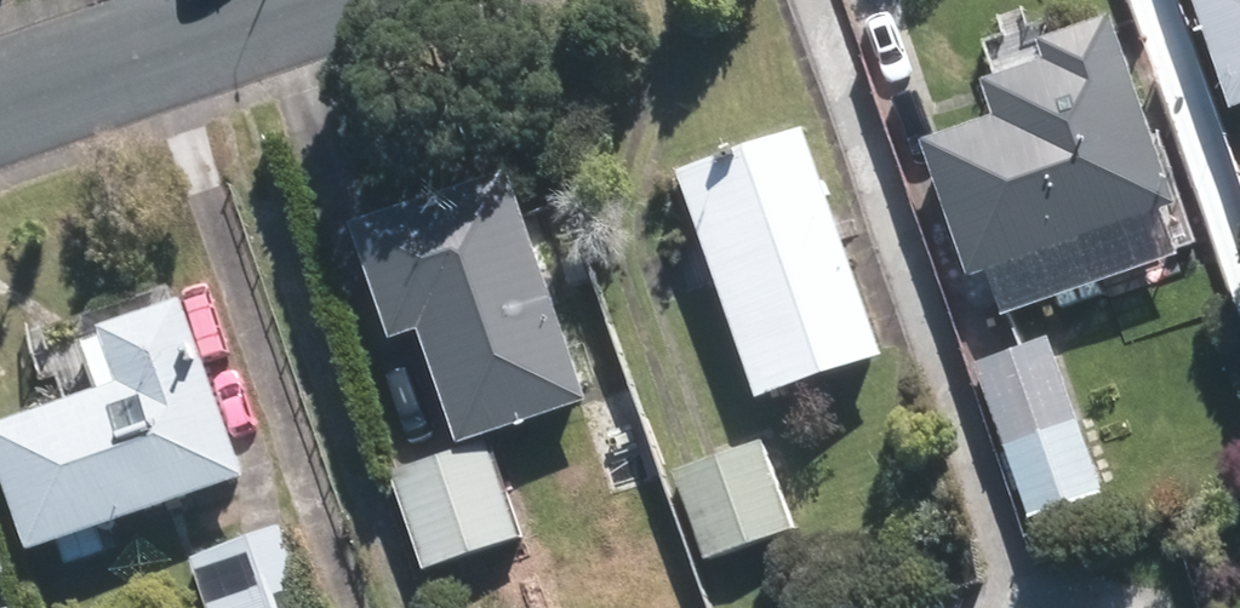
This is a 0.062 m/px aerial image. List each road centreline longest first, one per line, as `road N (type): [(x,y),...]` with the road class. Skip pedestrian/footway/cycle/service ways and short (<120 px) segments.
road 1 (residential): [(0,103),(295,0)]

